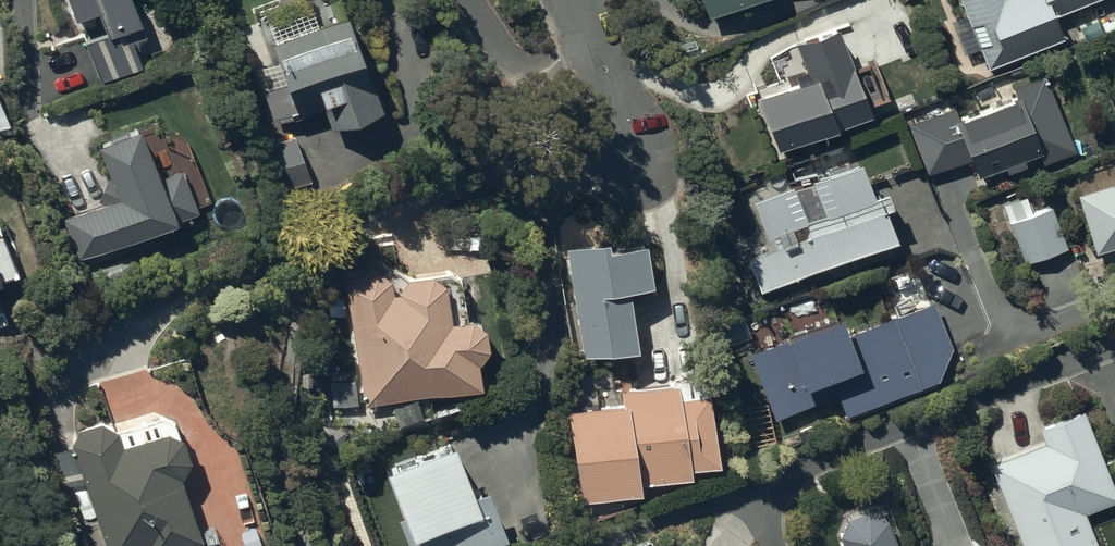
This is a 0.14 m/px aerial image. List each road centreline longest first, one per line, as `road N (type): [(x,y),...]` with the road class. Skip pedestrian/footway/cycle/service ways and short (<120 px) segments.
road 1 (residential): [(577,0),(645,168)]

